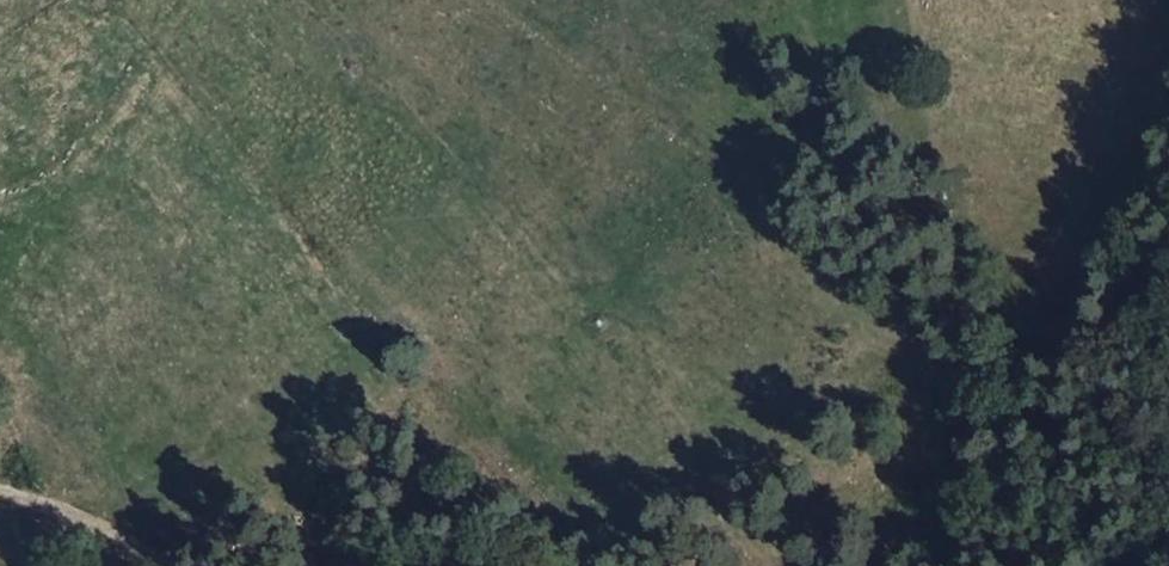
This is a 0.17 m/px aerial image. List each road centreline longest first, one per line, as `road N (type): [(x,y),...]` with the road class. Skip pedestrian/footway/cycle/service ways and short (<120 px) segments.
road 1 (track): [(0,498),(155,565)]

